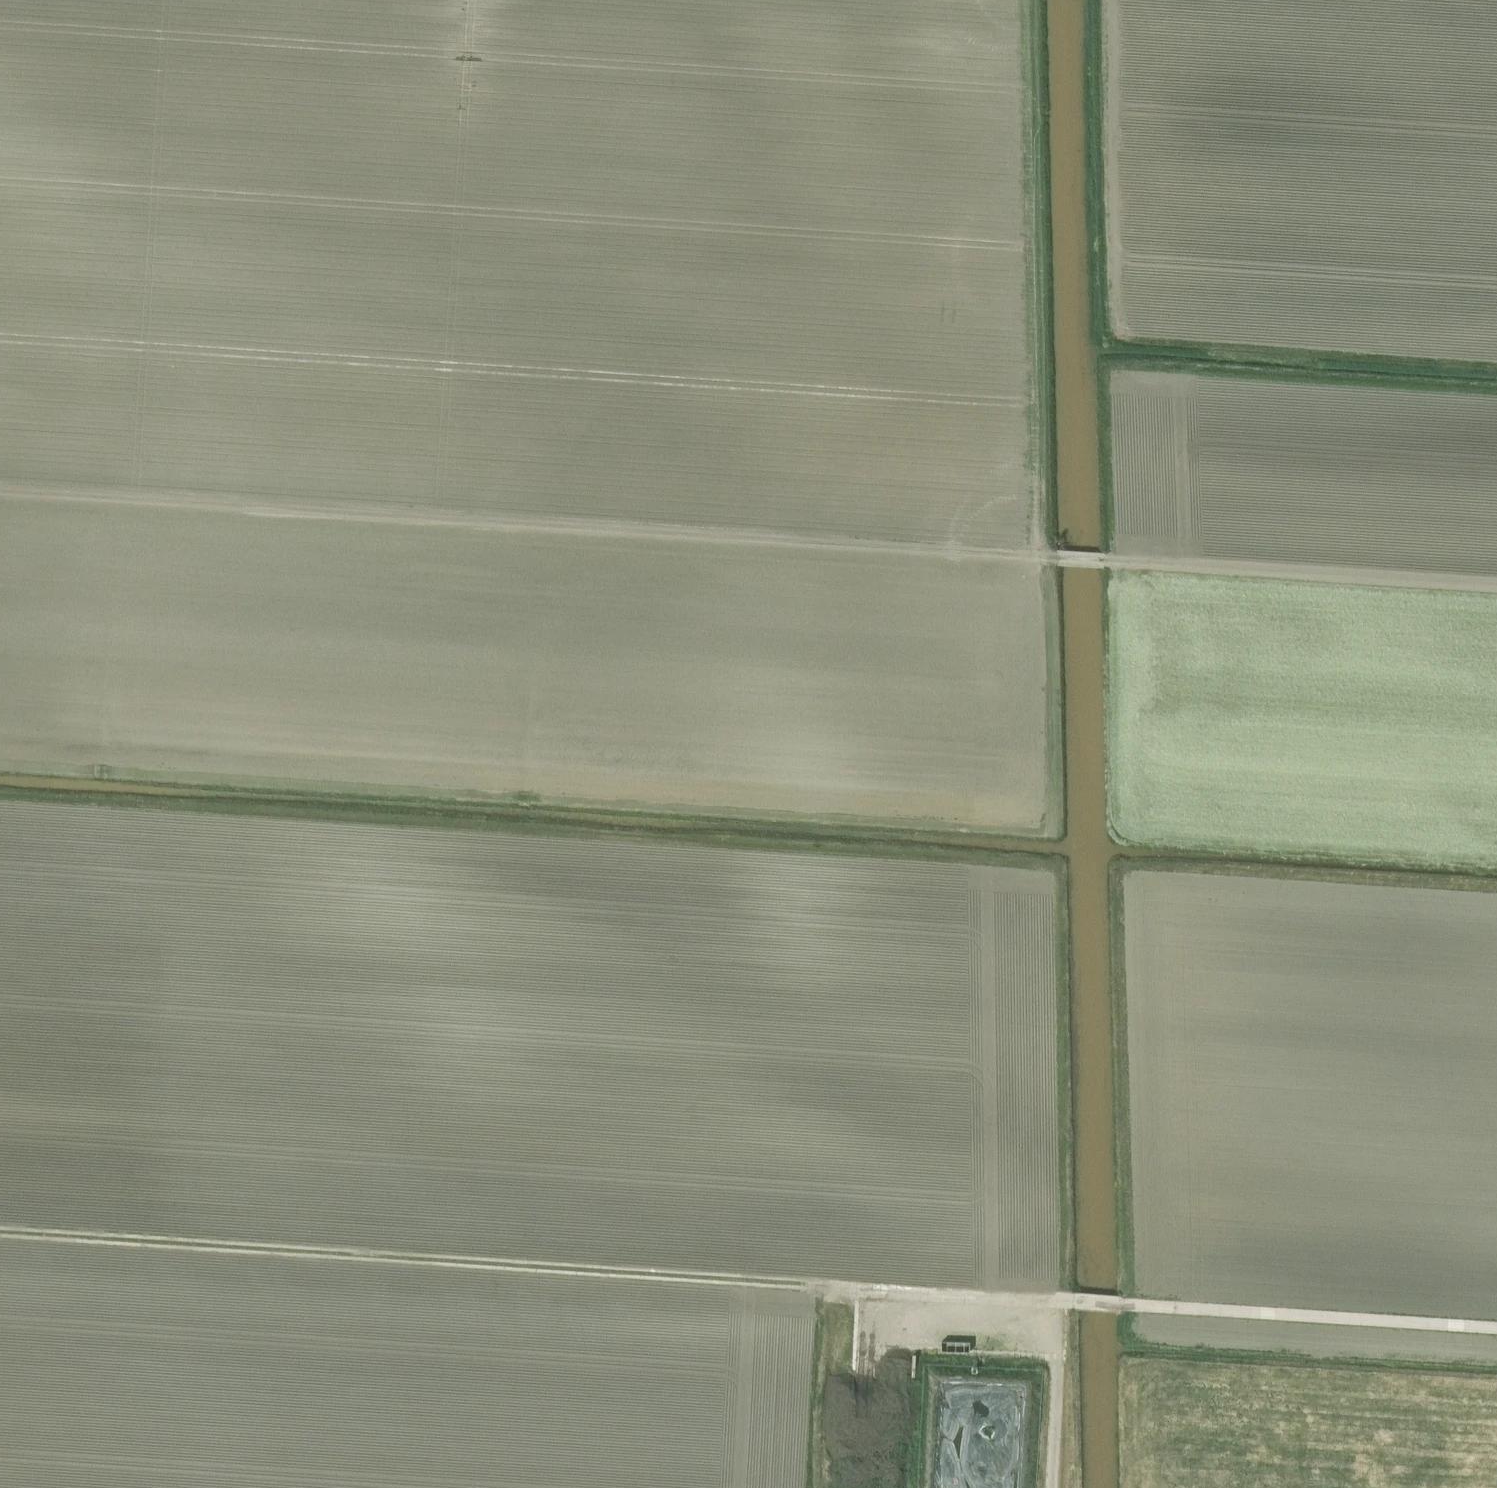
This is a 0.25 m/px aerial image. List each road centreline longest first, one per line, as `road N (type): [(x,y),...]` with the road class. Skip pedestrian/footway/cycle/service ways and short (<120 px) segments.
road 1 (track): [(1496,1327),(0,1232)]
road 2 (track): [(1496,586),(1111,560)]

